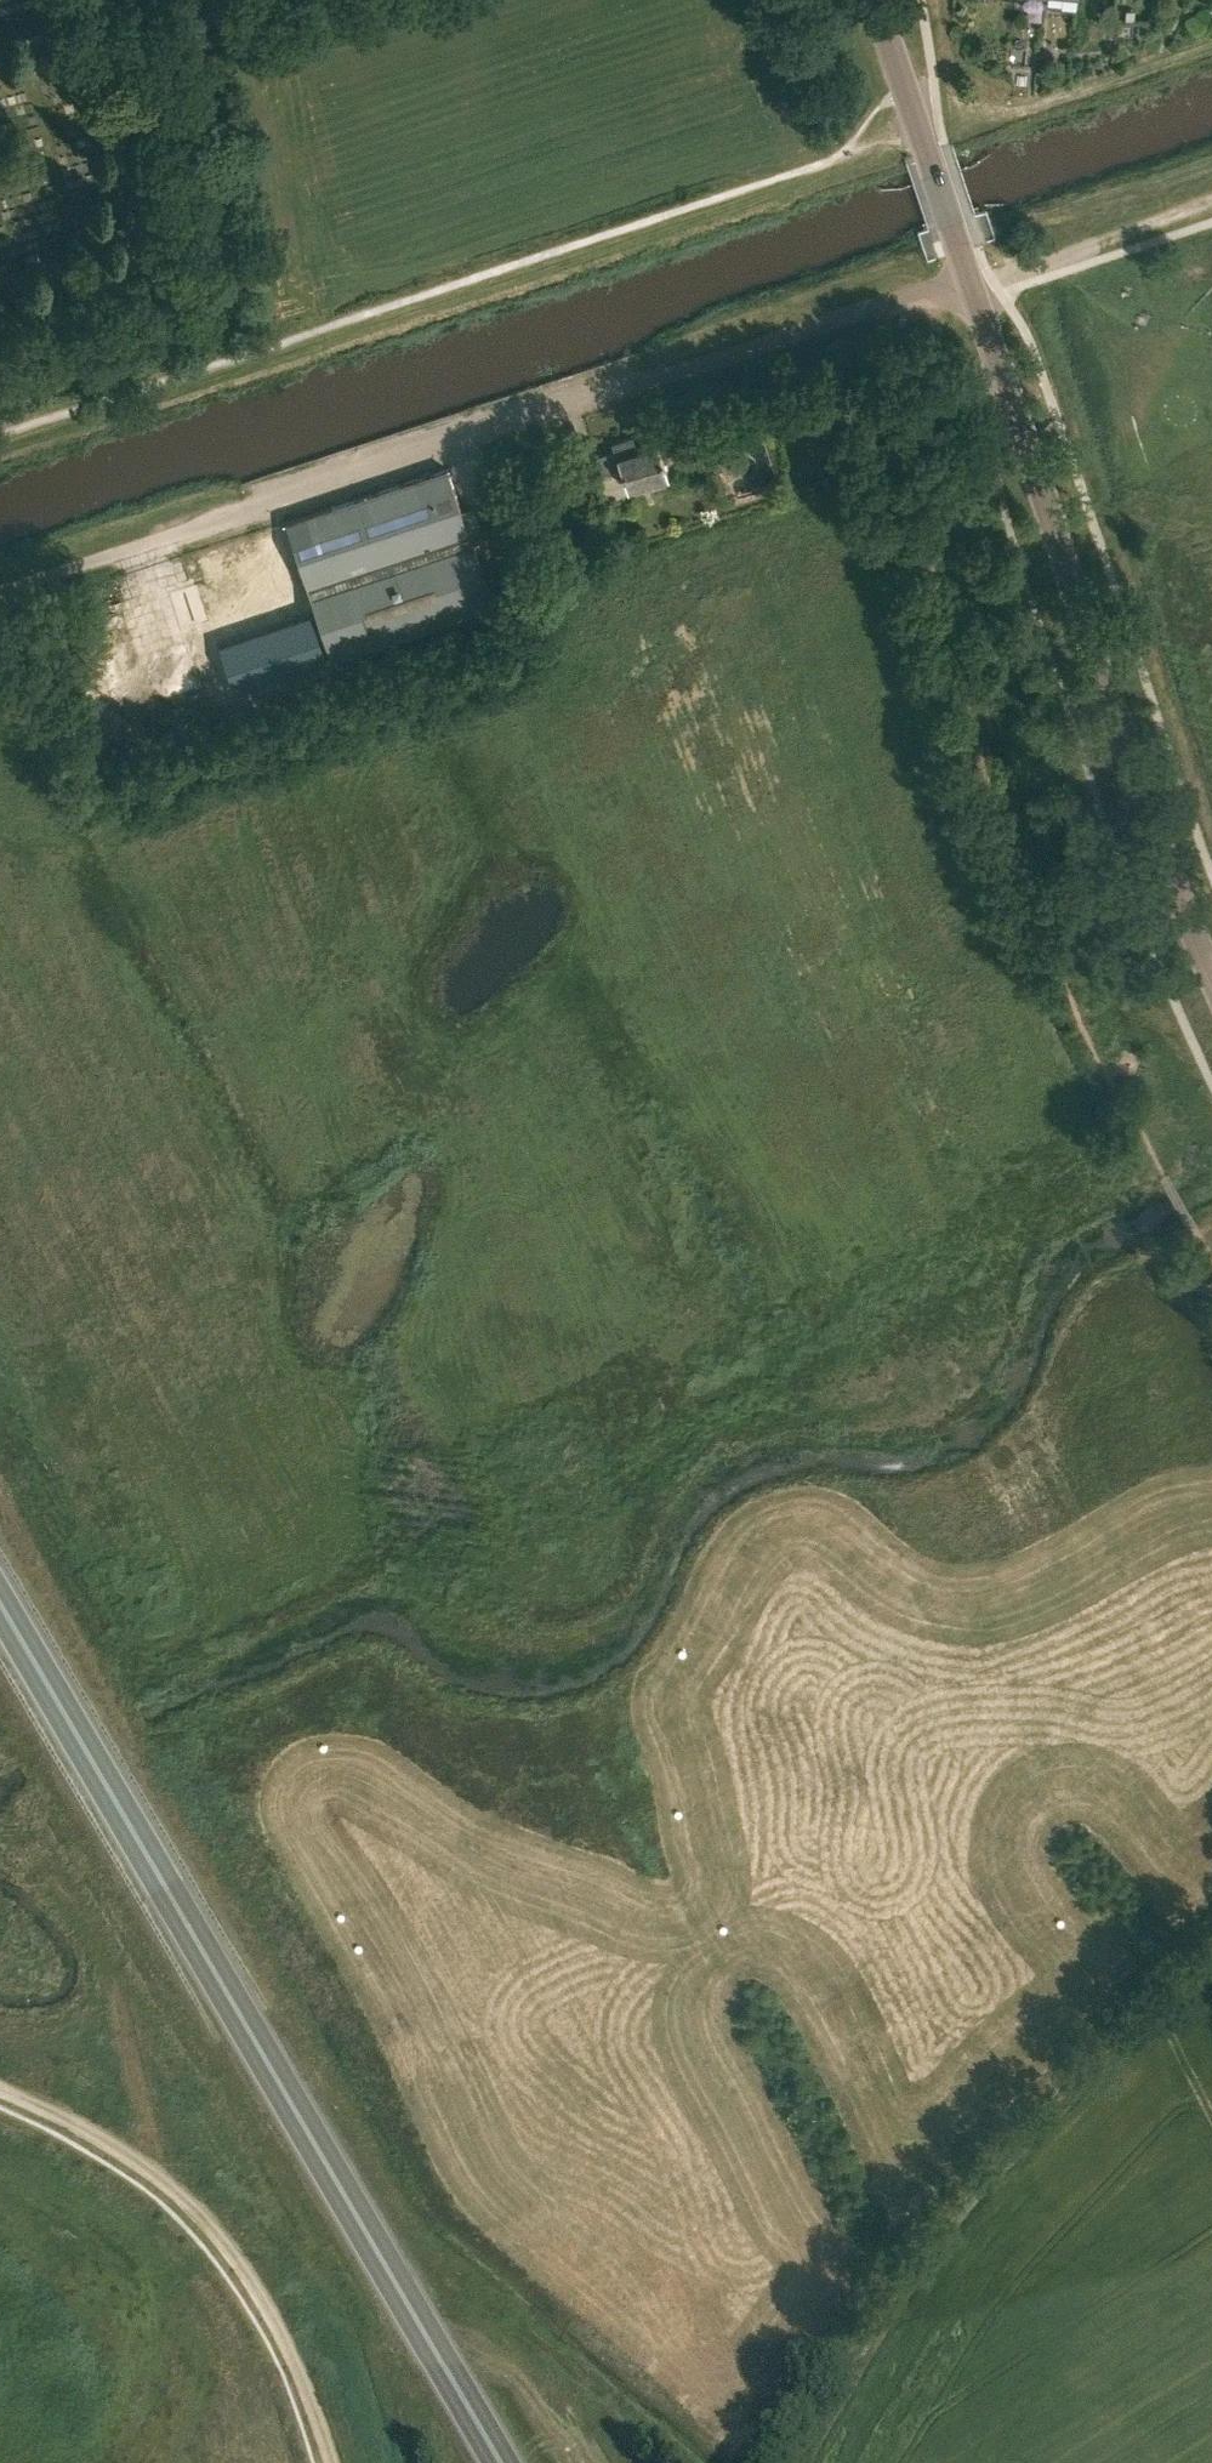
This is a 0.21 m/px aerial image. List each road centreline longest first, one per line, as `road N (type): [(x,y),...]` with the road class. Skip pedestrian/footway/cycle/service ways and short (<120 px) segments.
road 1 (unclassified): [(0,594),(867,307),(943,285),(974,292)]
road 2 (trunk): [(501,2462),(0,1604)]
road 3 (tertiary): [(1211,985),(974,292)]
road 4 (track): [(781,2462),(912,2259),(1017,2135),(1211,1944)]
road 5 (track): [(0,2090),(165,2179),(252,2274),(306,2386),(329,2462)]
road 6 (tertiary): [(874,0),(974,292)]
road 7 (track): [(1211,201),(974,292)]
road 8 (track): [(531,2338),(684,2462)]

